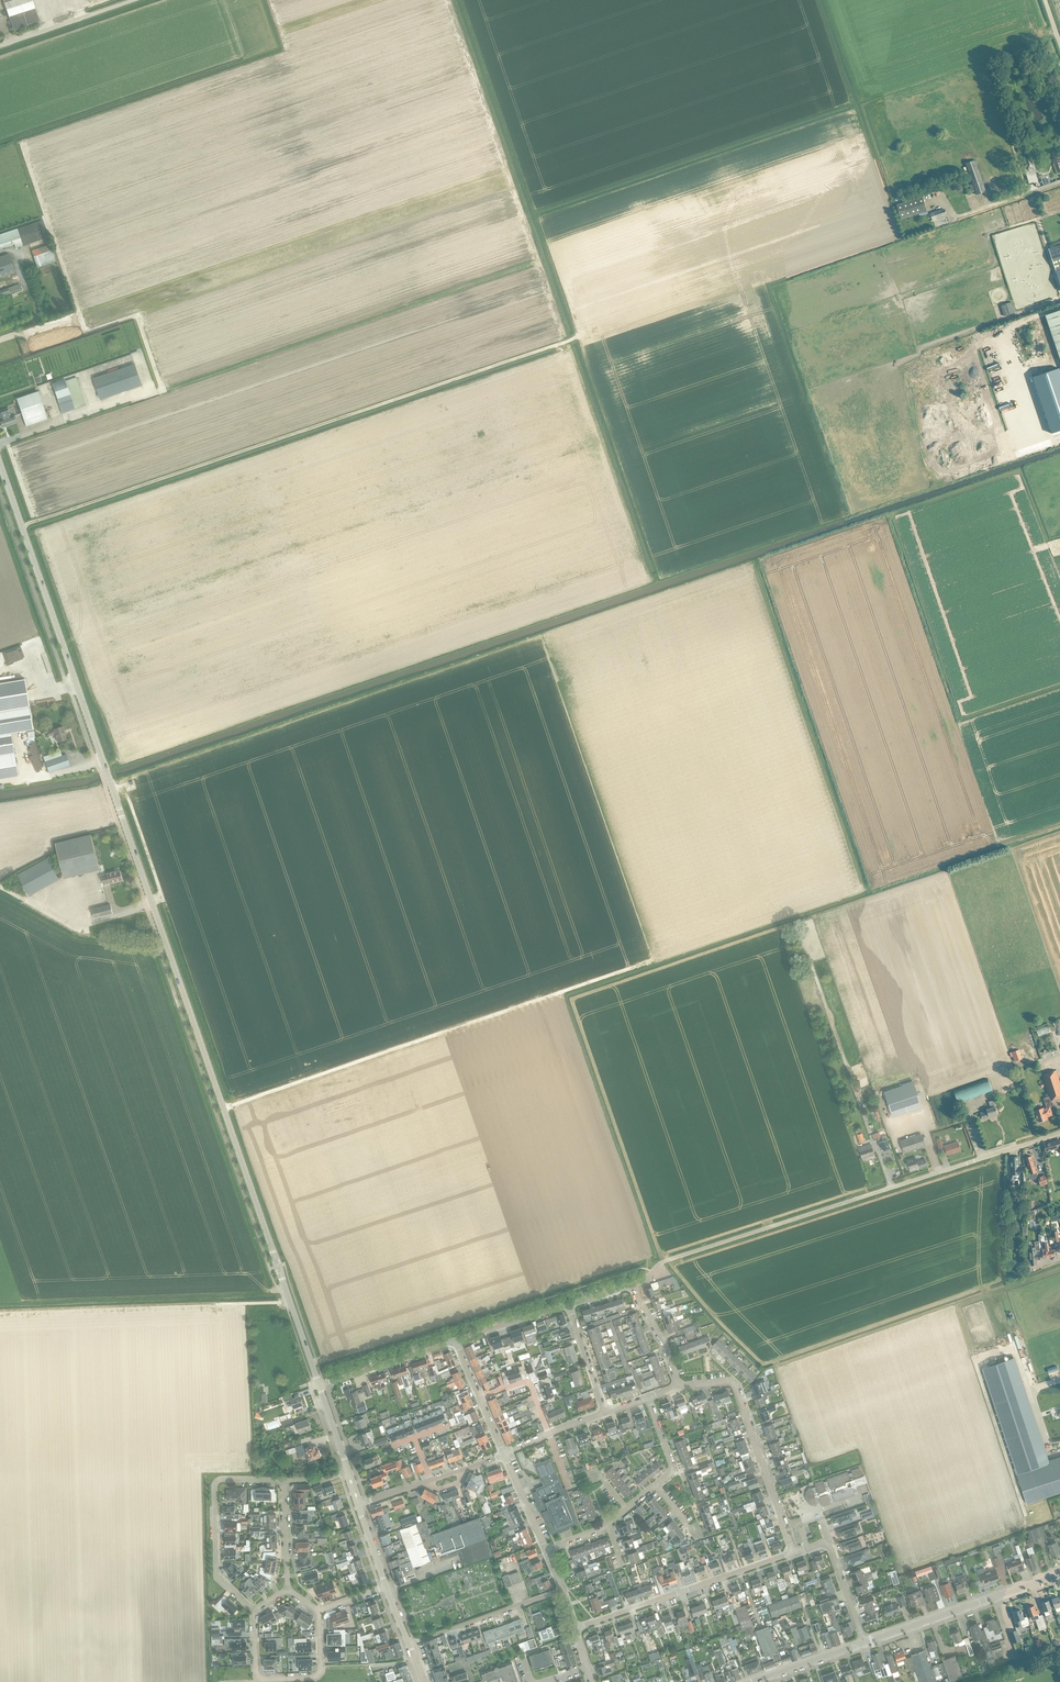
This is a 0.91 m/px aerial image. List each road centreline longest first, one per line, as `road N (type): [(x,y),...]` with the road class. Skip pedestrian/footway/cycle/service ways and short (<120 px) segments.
road 1 (secondary): [(273,1253),(0,468)]
road 2 (residential): [(632,1285),(663,1261),(1059,1133)]
road 3 (track): [(631,968),(224,1108)]
road 4 (residential): [(678,1386),(734,1384),(794,1554)]
road 5 (residential): [(576,1629),(794,1554)]
road 6 (residential): [(254,1610),(217,1576),(215,1486),(283,1480)]
road 7 (secondary): [(864,1643),(1059,1573)]
road 8 (residential): [(408,1643),(563,1591)]
road 9 (residential): [(319,1385),(455,1342)]
road 10 (unclassified): [(0,46),(135,0)]
road 11 (residential): [(258,1678),(319,1675),(320,1611)]

